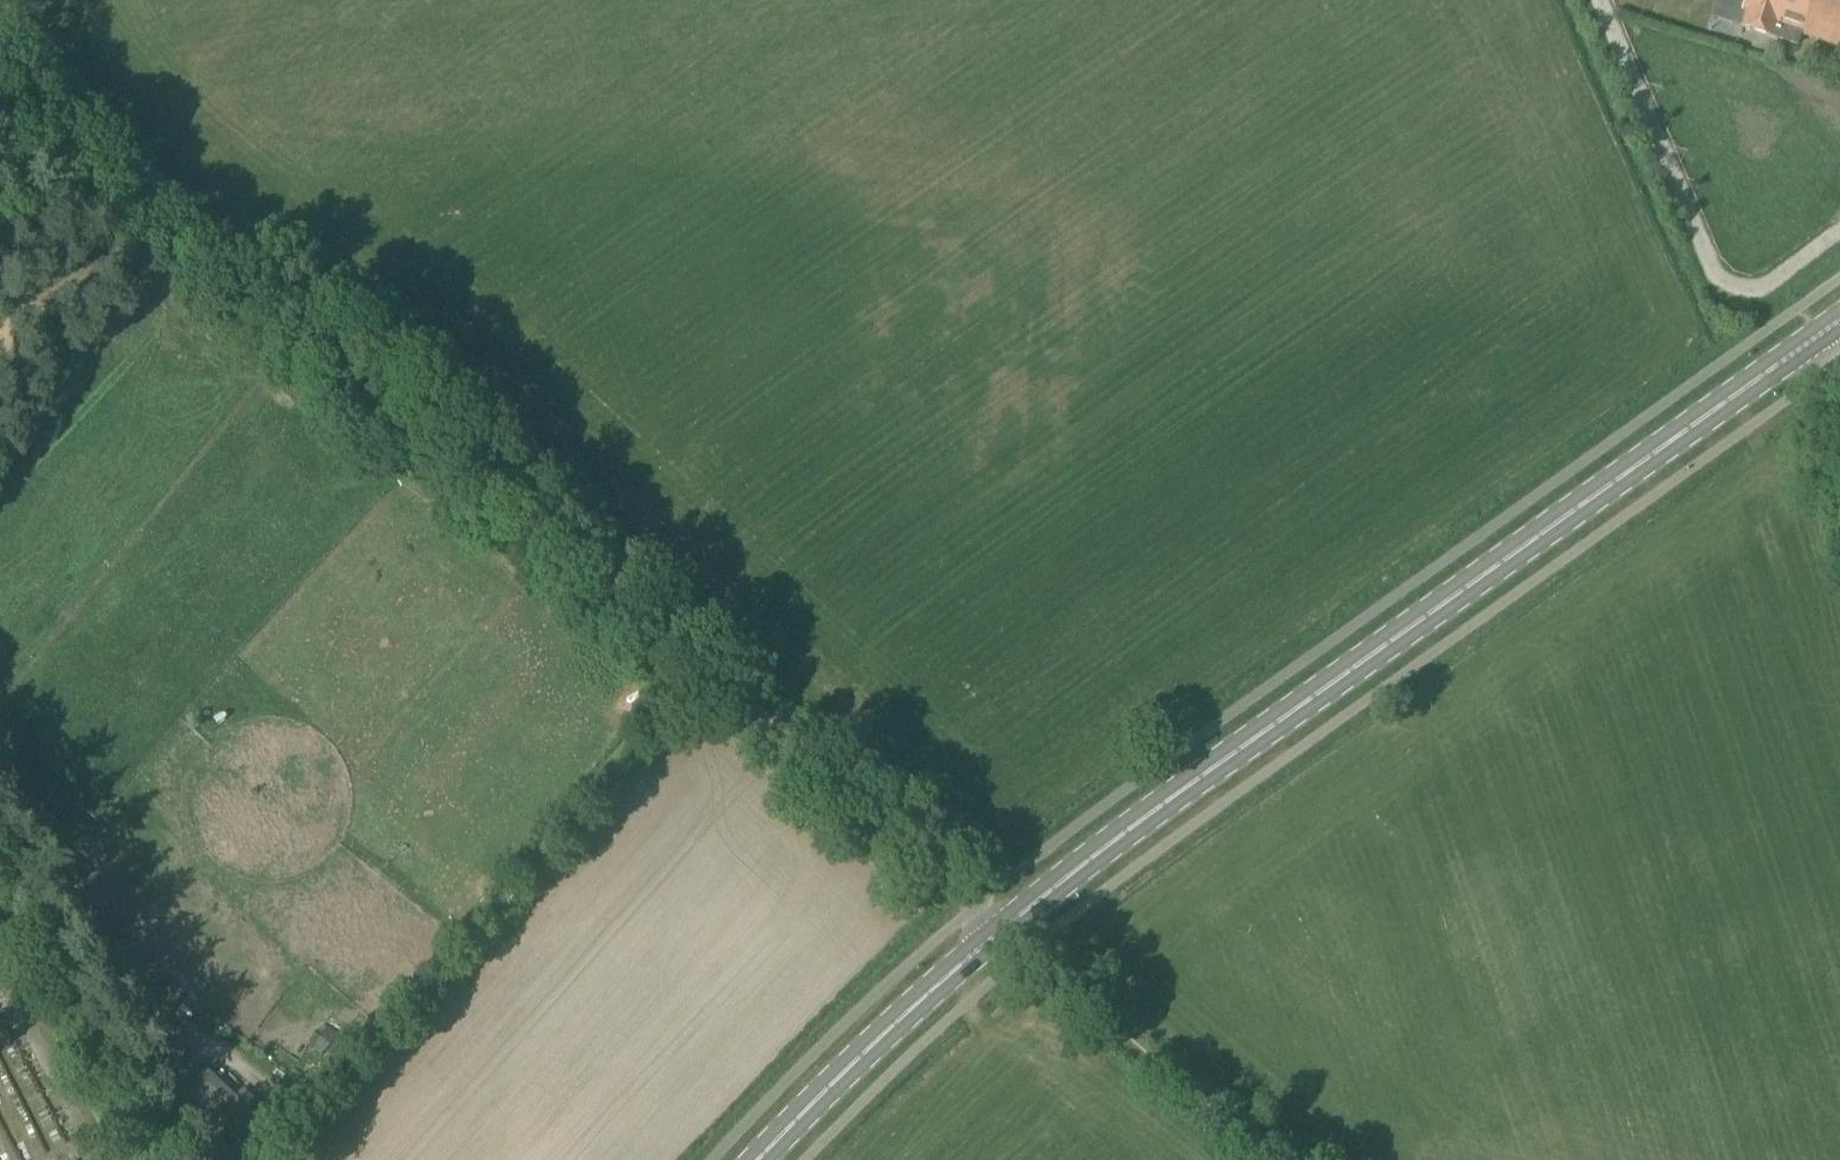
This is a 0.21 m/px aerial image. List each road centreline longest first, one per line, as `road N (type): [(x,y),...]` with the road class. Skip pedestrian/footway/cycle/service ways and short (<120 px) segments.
road 1 (secondary): [(761,1159),(1000,931),(1815,339)]
road 2 (track): [(971,908),(64,104)]

